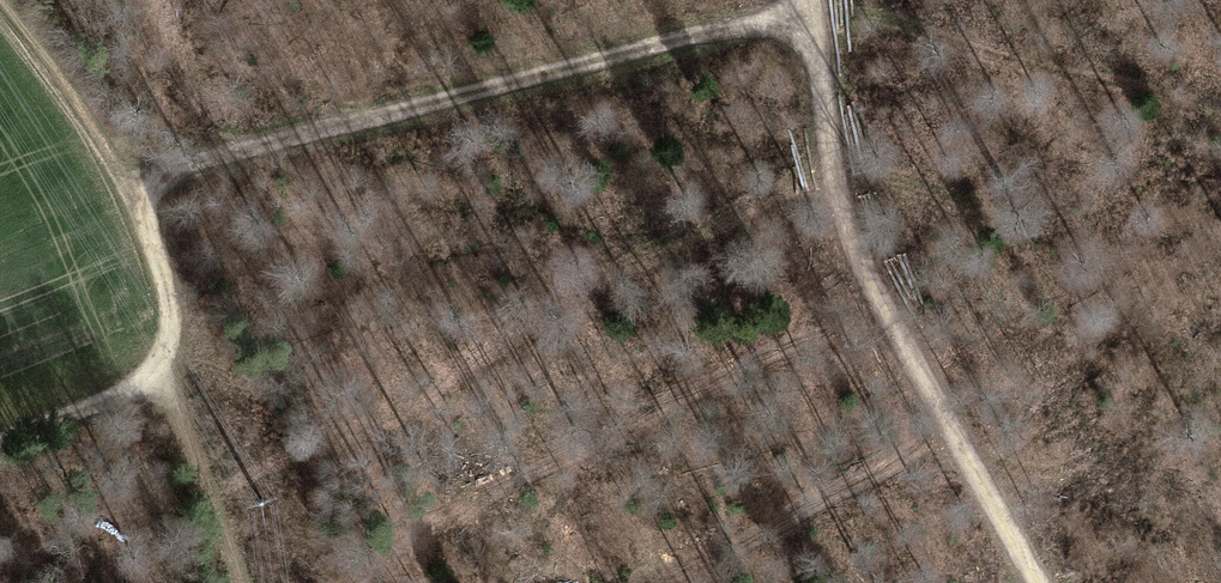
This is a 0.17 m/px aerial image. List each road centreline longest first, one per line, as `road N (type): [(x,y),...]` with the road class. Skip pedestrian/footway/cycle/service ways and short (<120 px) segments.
road 1 (track): [(135,192),(200,159),(808,13)]
road 2 (track): [(806,0),(848,234),(1041,582)]
road 3 (track): [(157,372),(173,317),(135,192)]
road 4 (track): [(0,445),(141,390),(157,372)]

